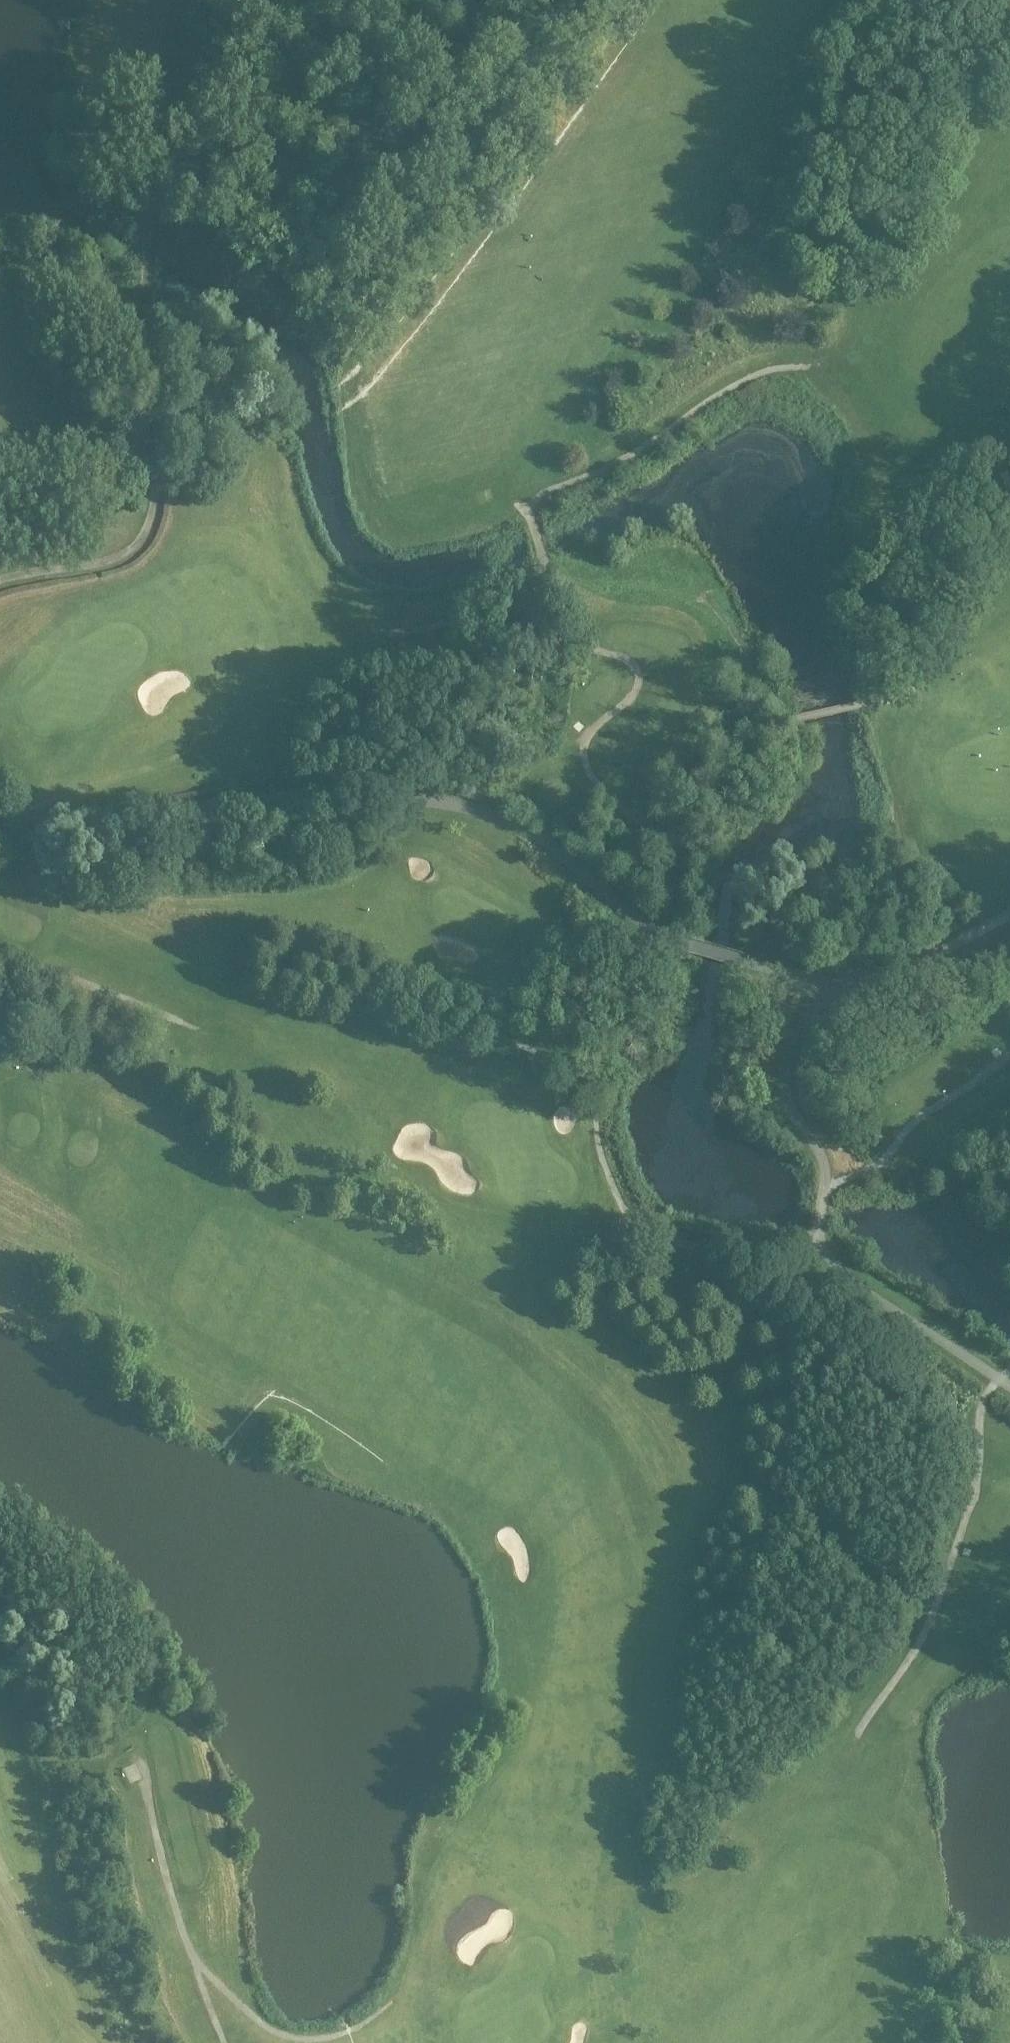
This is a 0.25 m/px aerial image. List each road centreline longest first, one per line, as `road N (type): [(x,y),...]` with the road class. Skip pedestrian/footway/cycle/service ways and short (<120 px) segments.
road 1 (track): [(705,596),(775,705),(788,764),(776,787),(724,829),(661,838),(588,771),(588,737),(634,694),(638,675),(629,662),(582,643),(572,630),(531,508),(551,490),(630,458),(735,385),(805,367)]
road 2 (track): [(390,2003),(353,2029),(301,2039),(275,2033),(230,1997),(193,1957),(182,1931),(141,1763)]
road 3 (track): [(1009,1370),(982,1405),(974,1497),(934,1610),(858,1731)]
road 4 (track): [(597,1132),(623,1206),(661,1235),(734,1251),(820,1235)]
road 5 (track): [(1009,1057),(916,1121),(879,1165),(824,1188)]
road 6 (track): [(0,943),(196,1030)]

